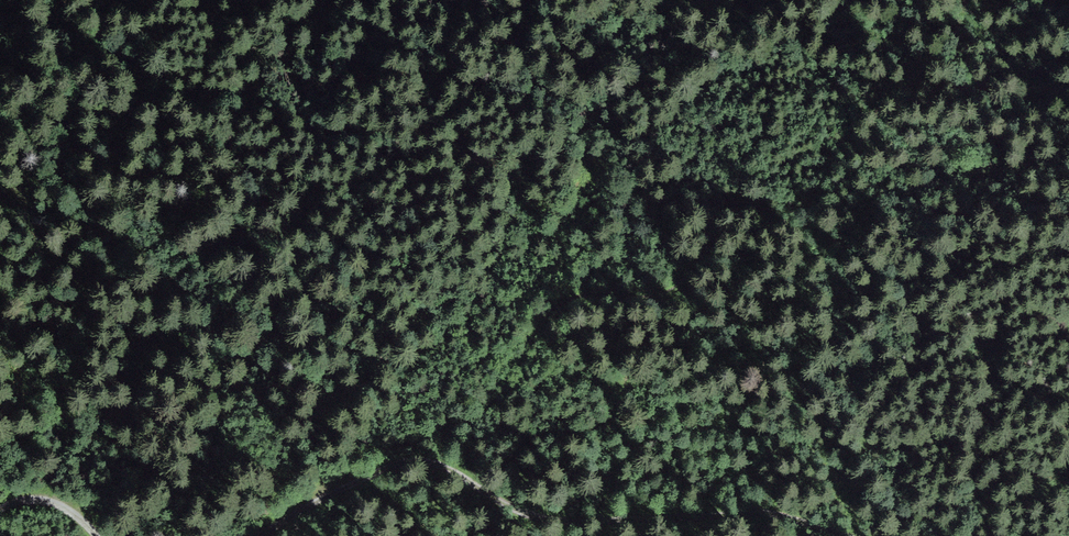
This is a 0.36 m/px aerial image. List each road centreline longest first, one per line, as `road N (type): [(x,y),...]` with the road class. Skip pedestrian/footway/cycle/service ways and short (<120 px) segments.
road 1 (track): [(342,485),(395,461),(420,460),(449,466),(514,509),(542,517),(763,513),(849,535)]

